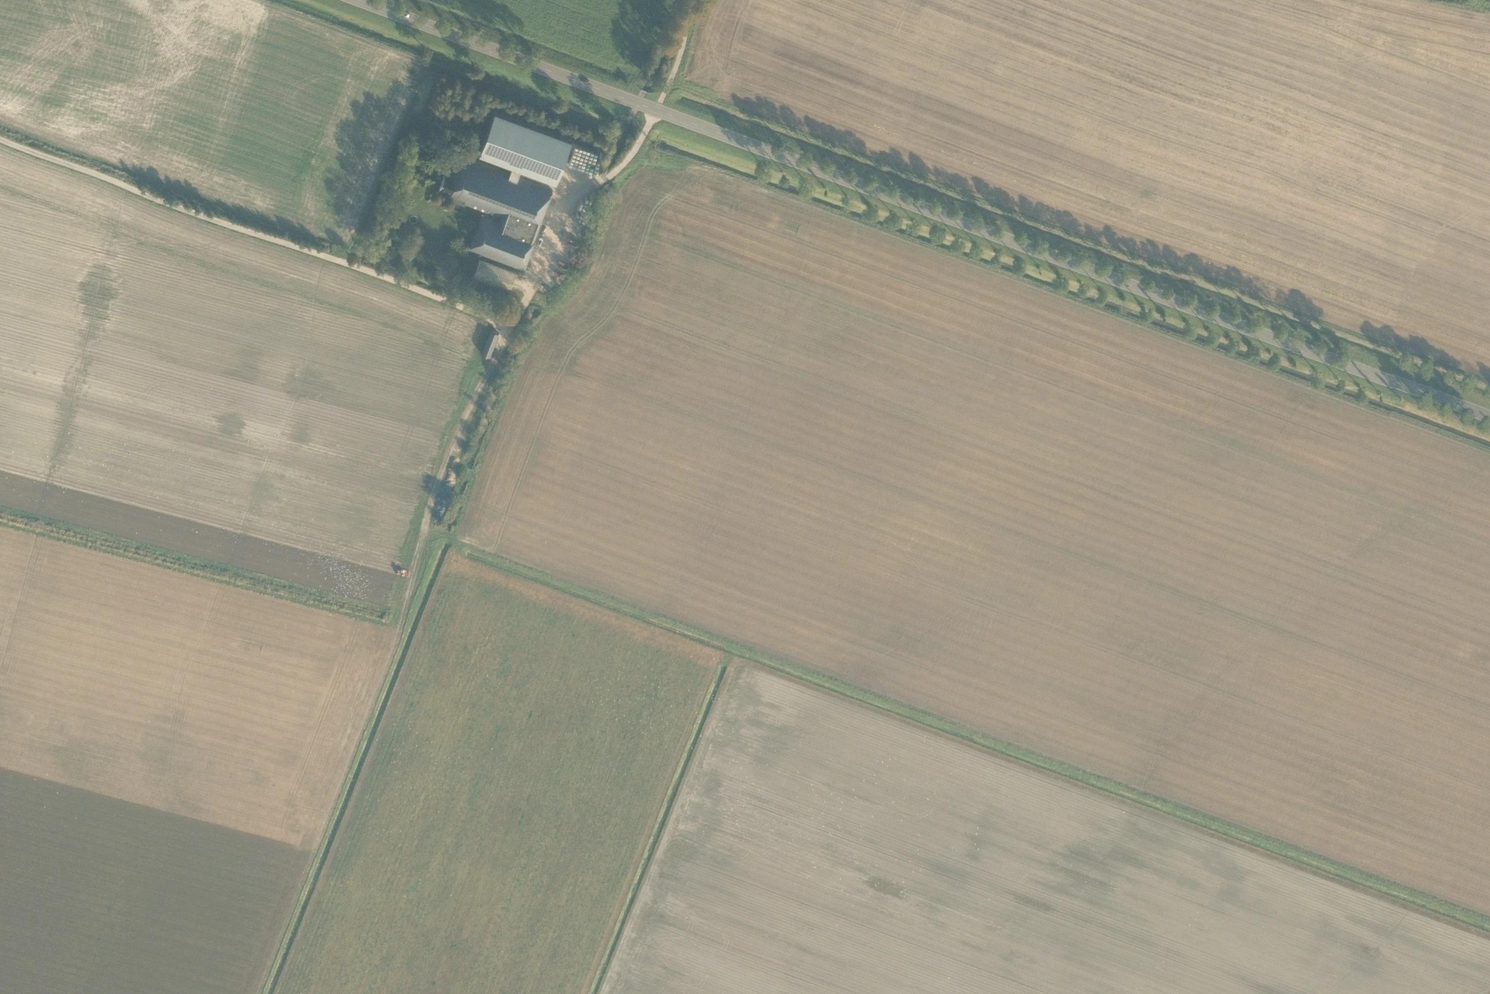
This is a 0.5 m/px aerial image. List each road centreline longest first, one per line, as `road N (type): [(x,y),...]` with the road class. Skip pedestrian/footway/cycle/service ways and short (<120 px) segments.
road 1 (primary): [(1489,416),(364,0)]
road 2 (track): [(687,7),(598,183)]

